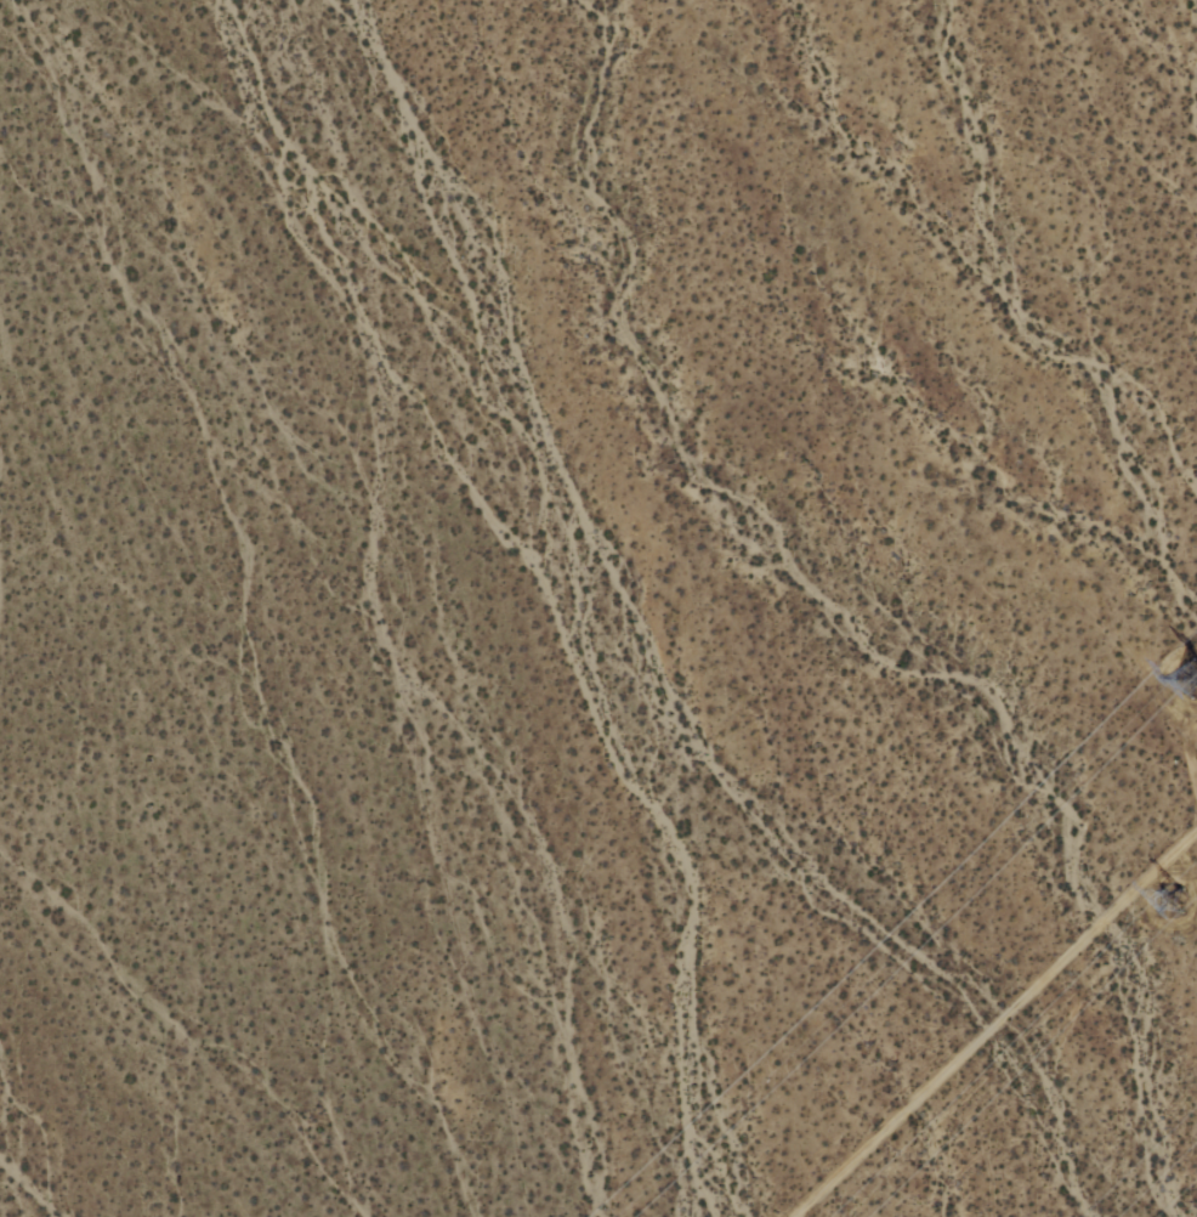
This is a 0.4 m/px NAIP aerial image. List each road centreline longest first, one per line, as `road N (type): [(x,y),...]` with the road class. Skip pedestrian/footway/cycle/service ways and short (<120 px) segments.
road 1 (track): [(1196,829),(793,1216)]

